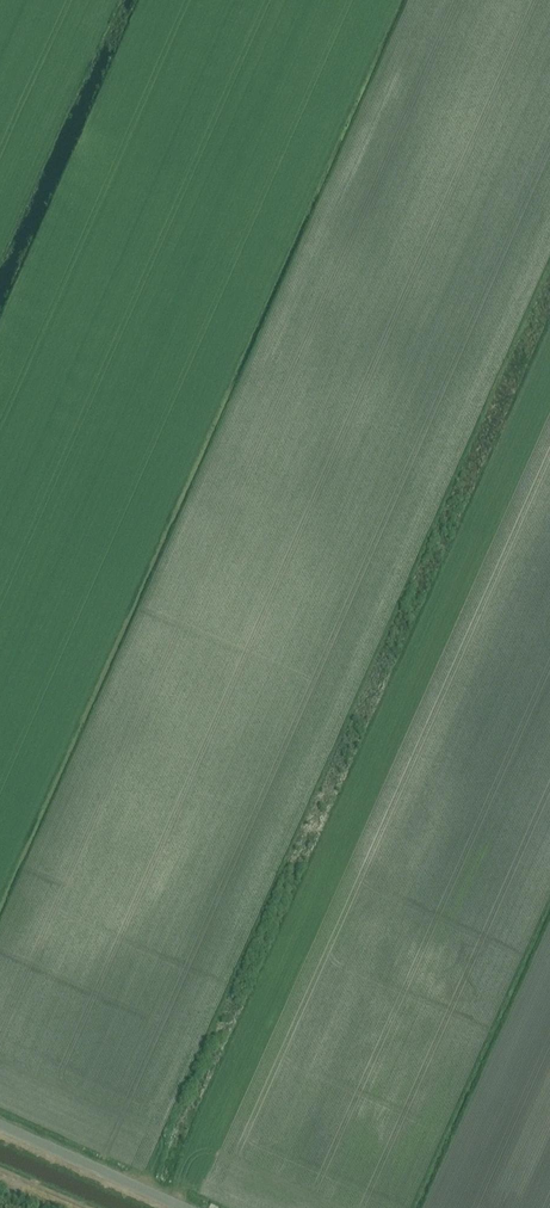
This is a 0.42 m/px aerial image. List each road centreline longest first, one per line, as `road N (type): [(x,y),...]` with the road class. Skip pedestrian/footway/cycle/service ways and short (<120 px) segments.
road 1 (unclassified): [(183,1207),(0,1126)]

